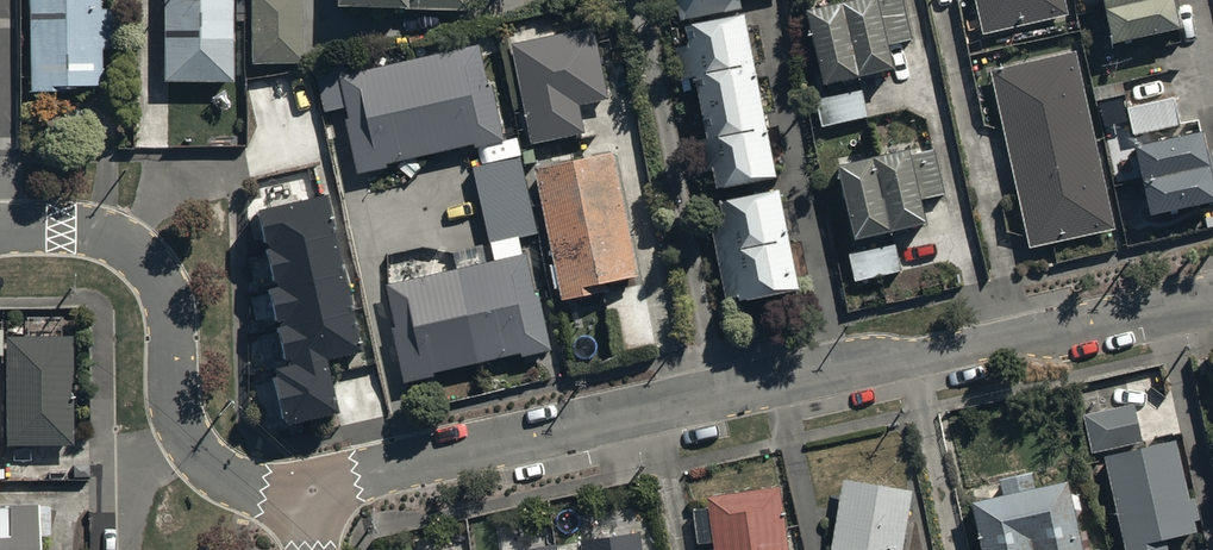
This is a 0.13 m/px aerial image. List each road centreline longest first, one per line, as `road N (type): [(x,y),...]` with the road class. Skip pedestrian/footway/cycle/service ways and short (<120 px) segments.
road 1 (residential): [(310,491),(1212,292)]
road 2 (residential): [(0,227),(92,230),(137,250),(162,286),(175,399),(196,450),(258,489),(310,491)]

